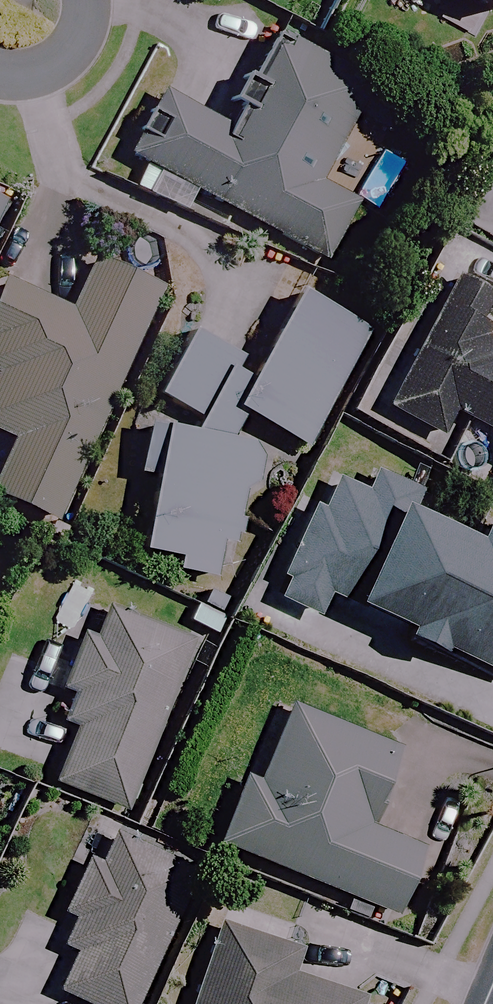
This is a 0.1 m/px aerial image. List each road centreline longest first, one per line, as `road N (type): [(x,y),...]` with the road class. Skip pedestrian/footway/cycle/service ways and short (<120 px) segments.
road 1 (residential): [(0,69),(30,75),(68,62),(88,17),(84,0)]

